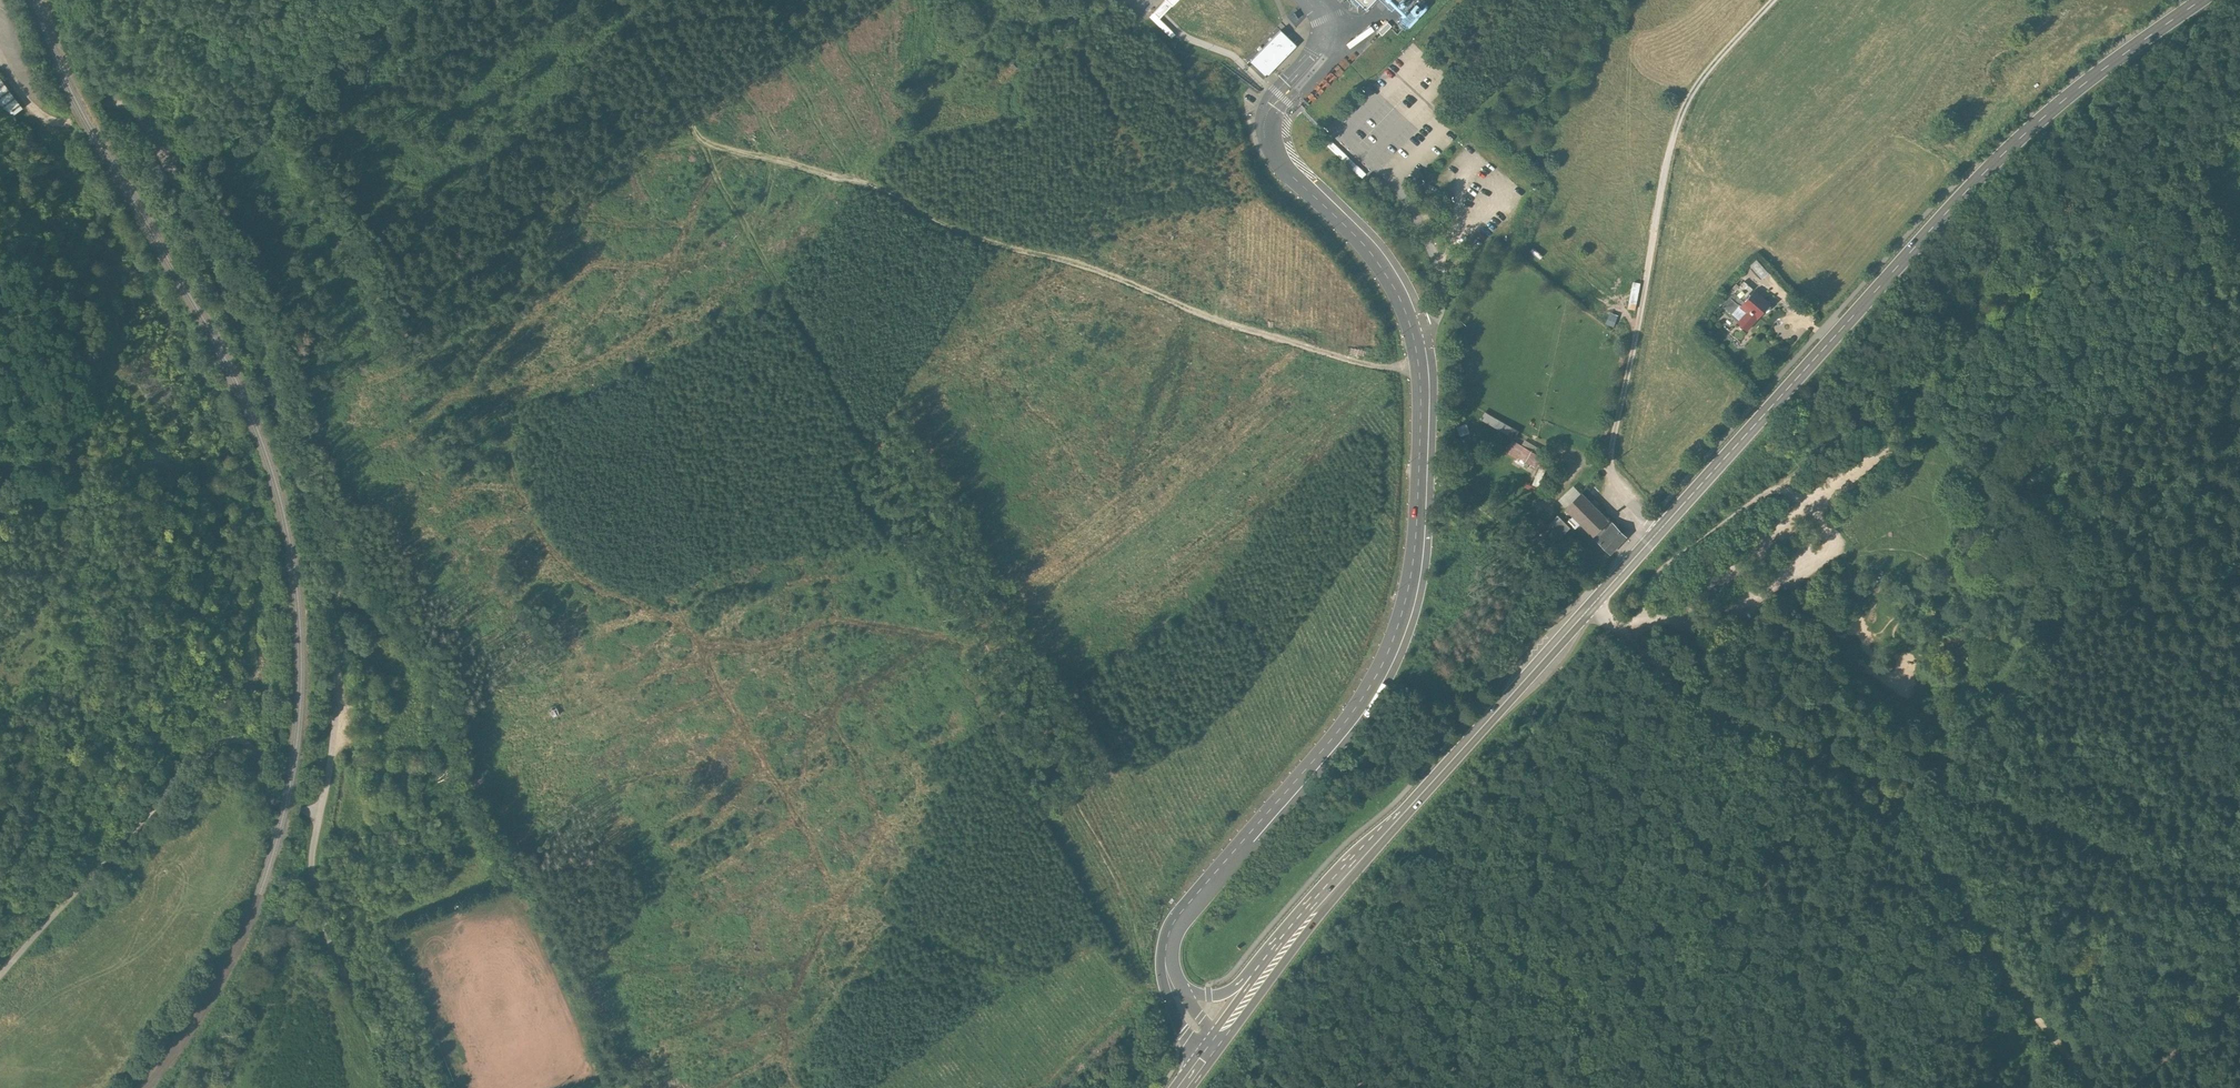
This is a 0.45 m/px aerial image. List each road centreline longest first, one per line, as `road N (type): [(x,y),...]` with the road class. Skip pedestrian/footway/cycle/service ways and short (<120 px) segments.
road 1 (secondary): [(2214,0),(1993,169),(1322,891),(1254,982)]
road 2 (track): [(1124,899),(988,637),(700,144),(573,147),(453,109)]
road 3 (unclassified): [(1170,979),(1171,928),(1378,674),(1407,602),(1420,509),(1419,368),(1398,291),(1272,148)]
road 4 (track): [(1419,368),(1369,365),(1235,327),(1089,266),(963,233),(867,185),(700,144),(619,0)]
road 5 (track): [(2239,128),(2124,209),(1656,573),(1644,620)]
road 6 (track): [(2087,1087),(1996,971),(1962,898),(1890,794),(1812,734),(1691,688),(1627,632)]
road 7 (track): [(1657,531),(1620,499),(1610,461),(1669,152),(1706,73),(1772,0)]
road 8 (track): [(1340,1087),(1331,993),(1338,967),(1525,774),(1593,734),(1611,689),(1671,674)]
road 9 (track): [(0,978),(124,841),(227,743),(249,745),(273,804),(319,813)]
road 10 (track): [(1855,759),(1989,792),(2114,843),(2239,860)]
road 11 (track): [(415,0),(343,65),(304,82),(301,95),(222,158),(168,167)]
road 12 (track): [(1592,607),(1589,593),(1511,525),(1421,474)]

